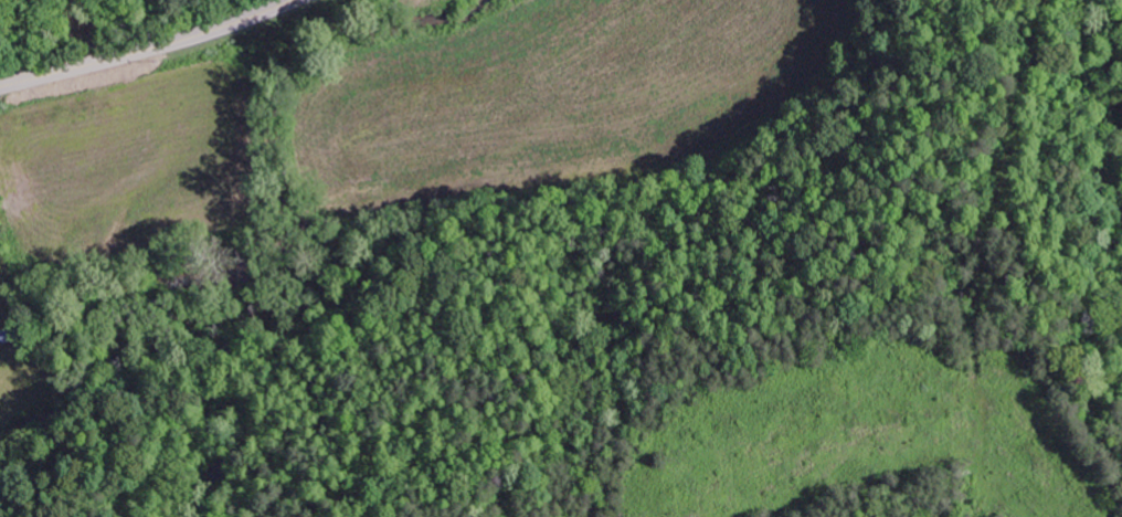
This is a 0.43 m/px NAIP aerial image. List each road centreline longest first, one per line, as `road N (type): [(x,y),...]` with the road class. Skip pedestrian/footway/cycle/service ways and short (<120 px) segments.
road 1 (secondary): [(0,89),(165,48),(294,0)]

